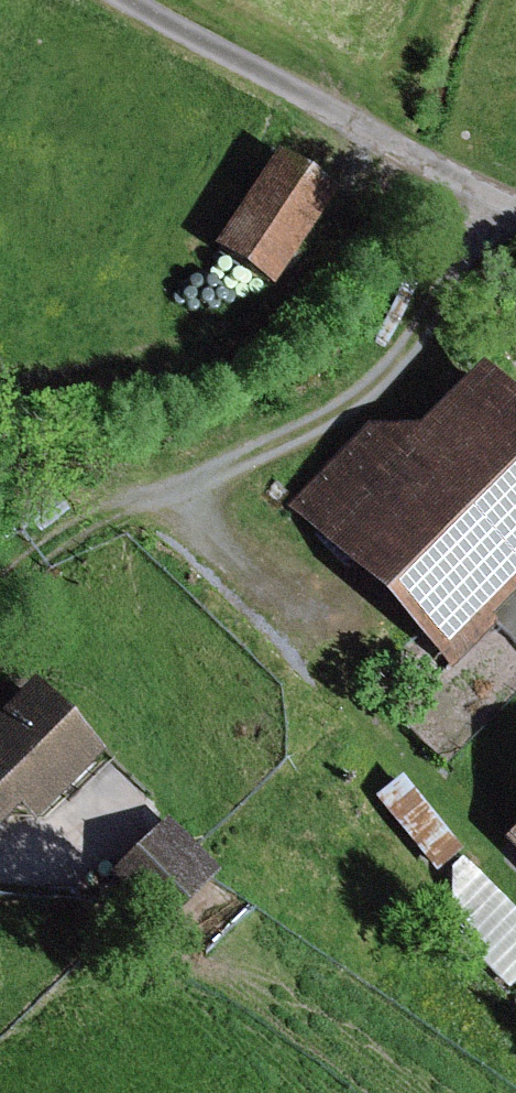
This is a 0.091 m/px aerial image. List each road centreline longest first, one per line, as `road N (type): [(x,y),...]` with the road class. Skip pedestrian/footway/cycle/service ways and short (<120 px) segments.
road 1 (track): [(503,205),(405,353),(361,399),(200,485),(67,535),(0,581)]
road 2 (track): [(515,211),(126,0)]

